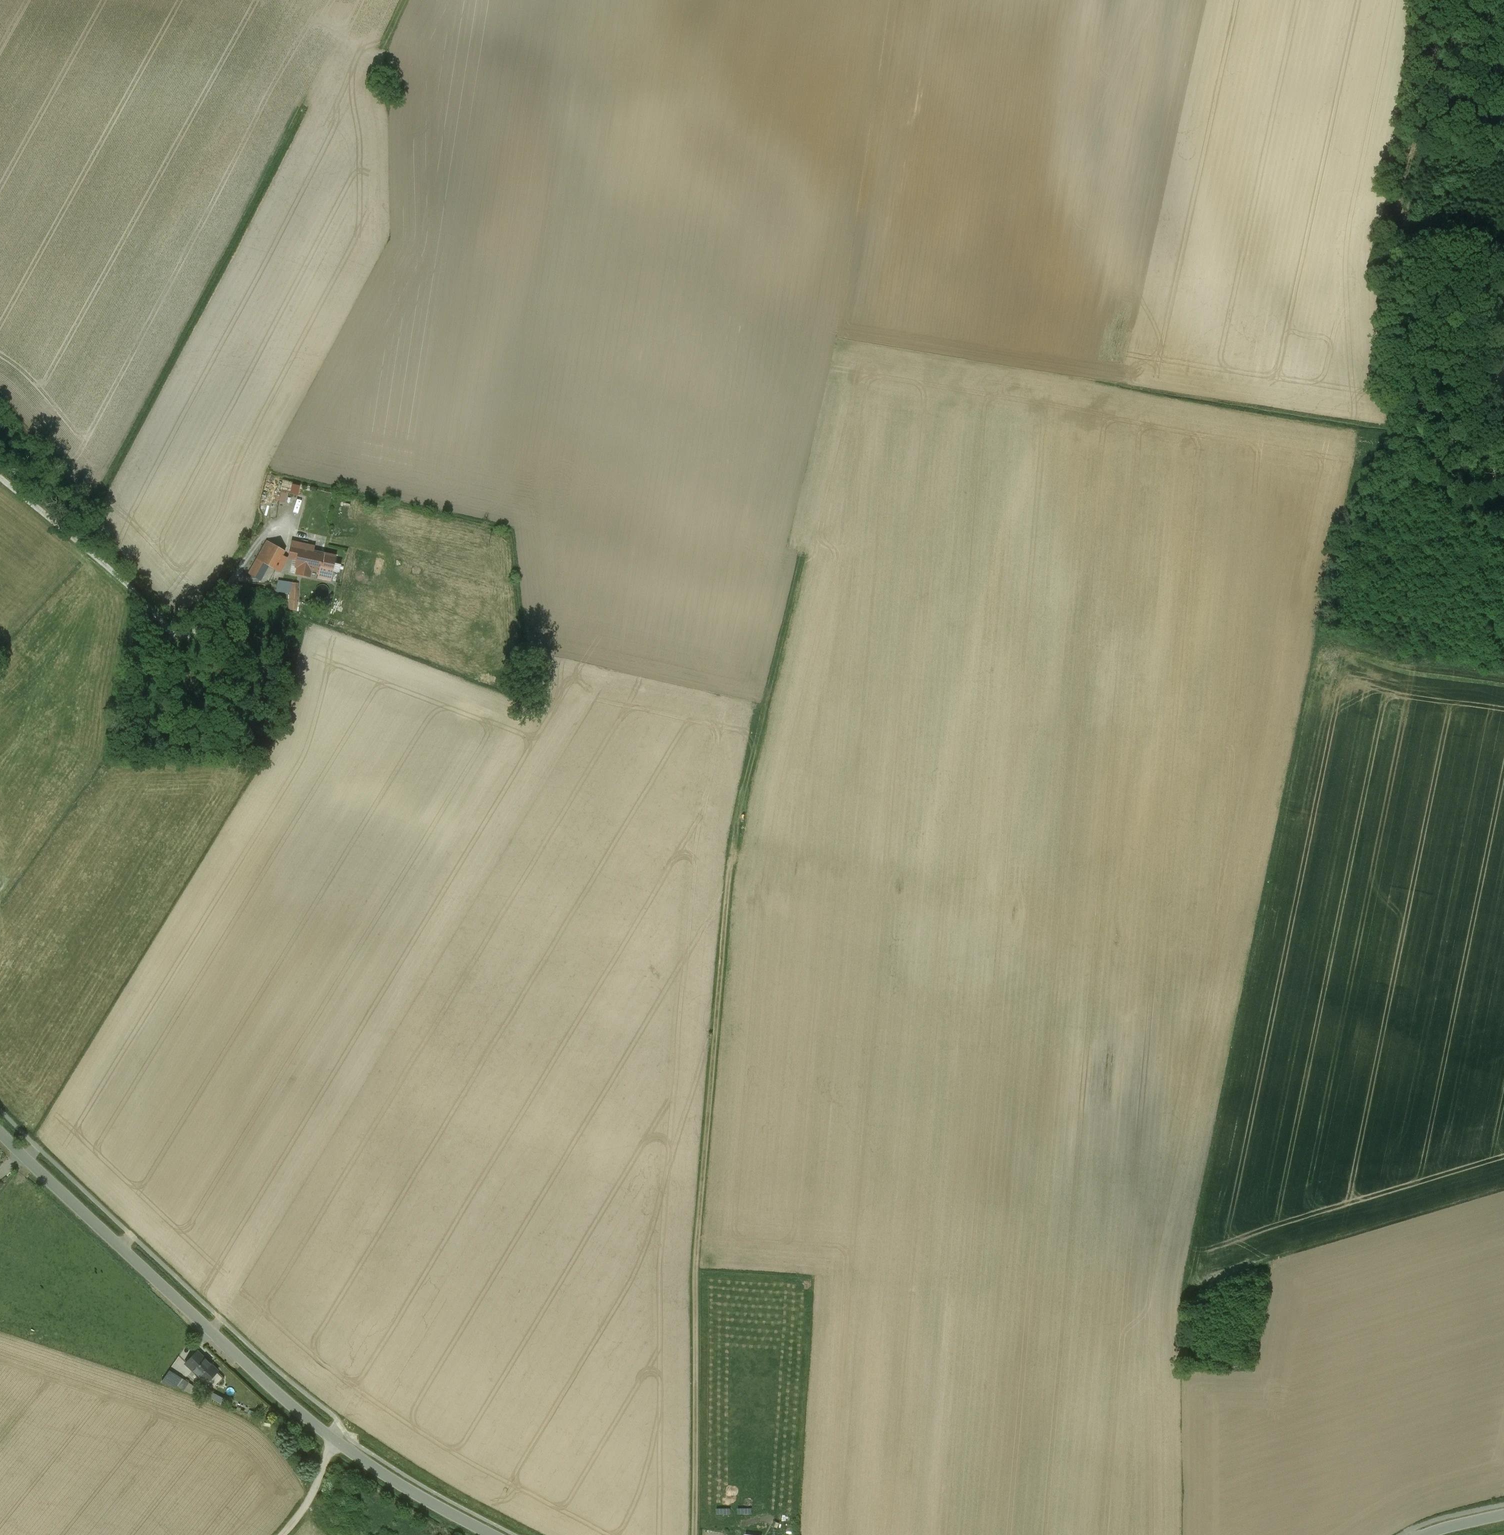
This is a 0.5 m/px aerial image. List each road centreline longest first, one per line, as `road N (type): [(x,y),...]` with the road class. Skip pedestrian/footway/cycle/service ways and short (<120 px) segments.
road 1 (track): [(732,854),(696,1275),(694,1534)]
road 2 (unclassified): [(0,1132),(334,1441),(491,1534)]

